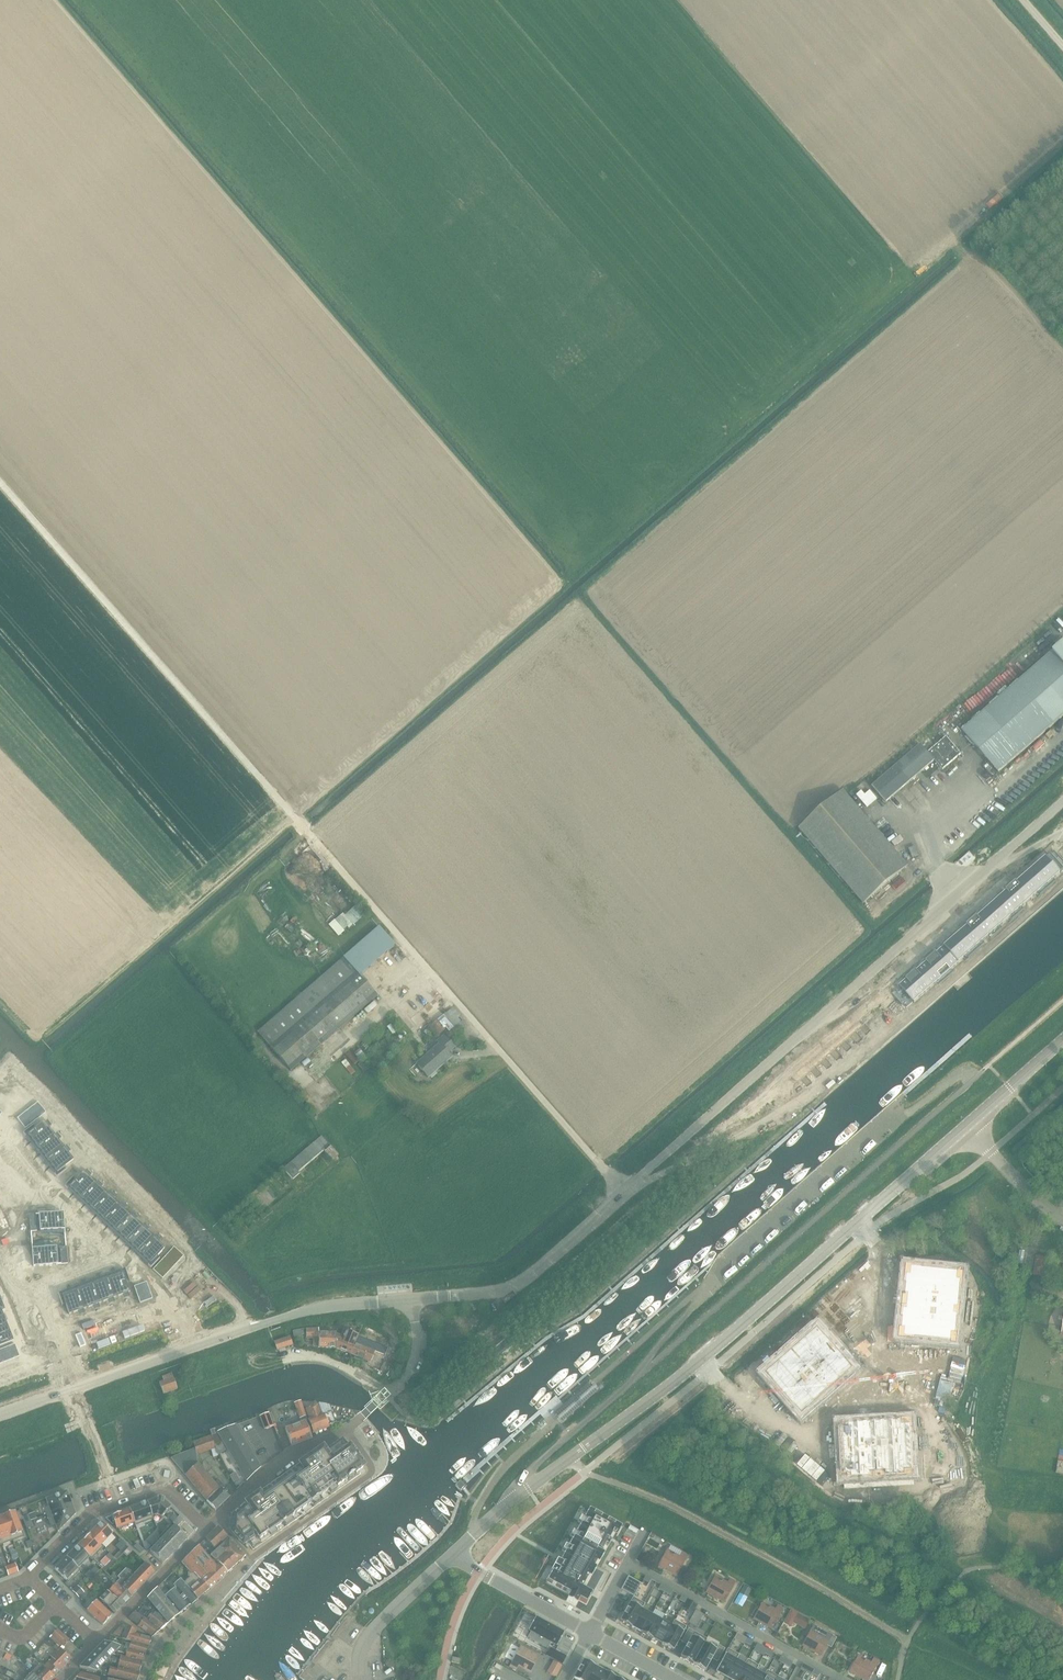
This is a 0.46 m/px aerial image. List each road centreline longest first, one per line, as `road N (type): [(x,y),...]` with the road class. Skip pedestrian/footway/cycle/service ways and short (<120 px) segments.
road 1 (unclassified): [(411,1299),(521,1282),(1062,803)]
road 2 (tertiary): [(571,1457),(732,1334),(967,1126)]
road 3 (unclassified): [(411,1299),(322,1308),(0,1414)]
road 4 (residential): [(842,1679),(627,1561)]
road 5 (residential): [(206,1528),(164,1486),(87,1515),(28,1576)]
road 6 (residential): [(206,1528),(278,1463),(364,1415)]
road 7 (tertiary): [(358,1679),(368,1637),(455,1551)]
road 8 (residential): [(96,1643),(206,1528)]
road 9 (residential): [(455,1551),(586,1633)]
road 10 (tertiary): [(455,1551),(571,1457)]
road 11 (tertiary): [(967,1126),(1062,1042)]

